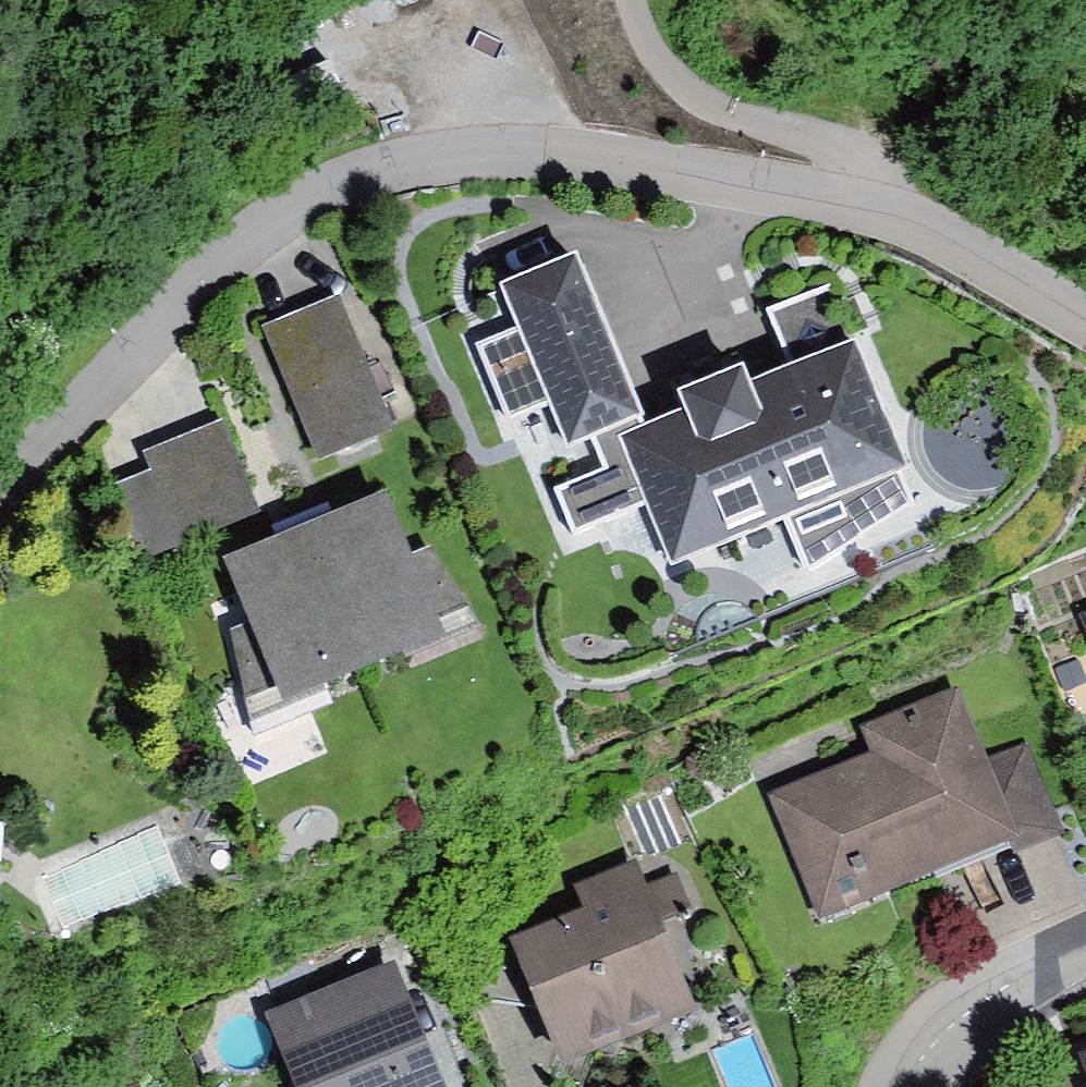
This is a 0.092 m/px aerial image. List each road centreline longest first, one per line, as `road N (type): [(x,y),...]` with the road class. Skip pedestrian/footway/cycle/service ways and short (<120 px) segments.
road 1 (residential): [(932,233),(653,165),(562,152),(383,168),(326,185),(225,246),(0,486)]
road 2 (residential): [(1085,953),(941,1026),(903,1086)]
road 3 (residential): [(932,233),(1085,316)]

